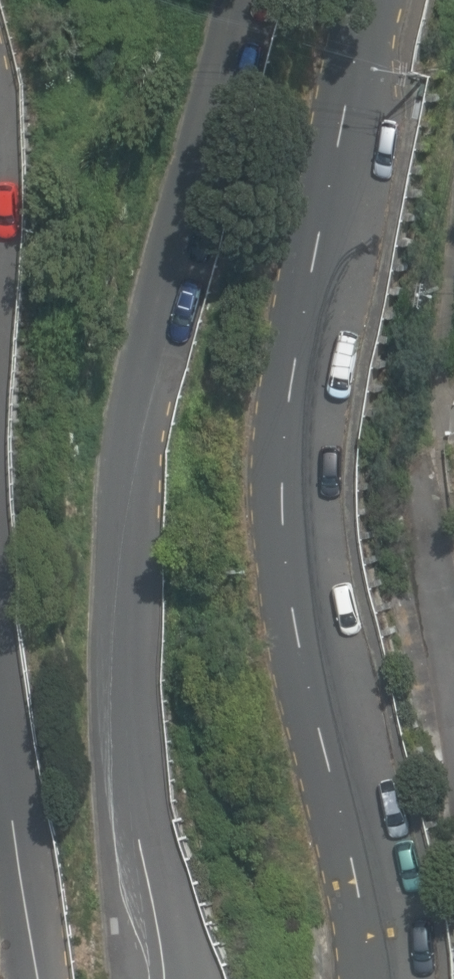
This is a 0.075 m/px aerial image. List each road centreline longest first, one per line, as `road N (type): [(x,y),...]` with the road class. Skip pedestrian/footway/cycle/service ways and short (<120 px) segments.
road 1 (tertiary): [(388,0),(324,268),(295,450),(296,589),(369,898),(372,978)]
road 2 (tertiary): [(173,978),(128,666),(128,514),(156,334),(242,0)]
road 3 (tertiary): [(0,758),(34,978)]

